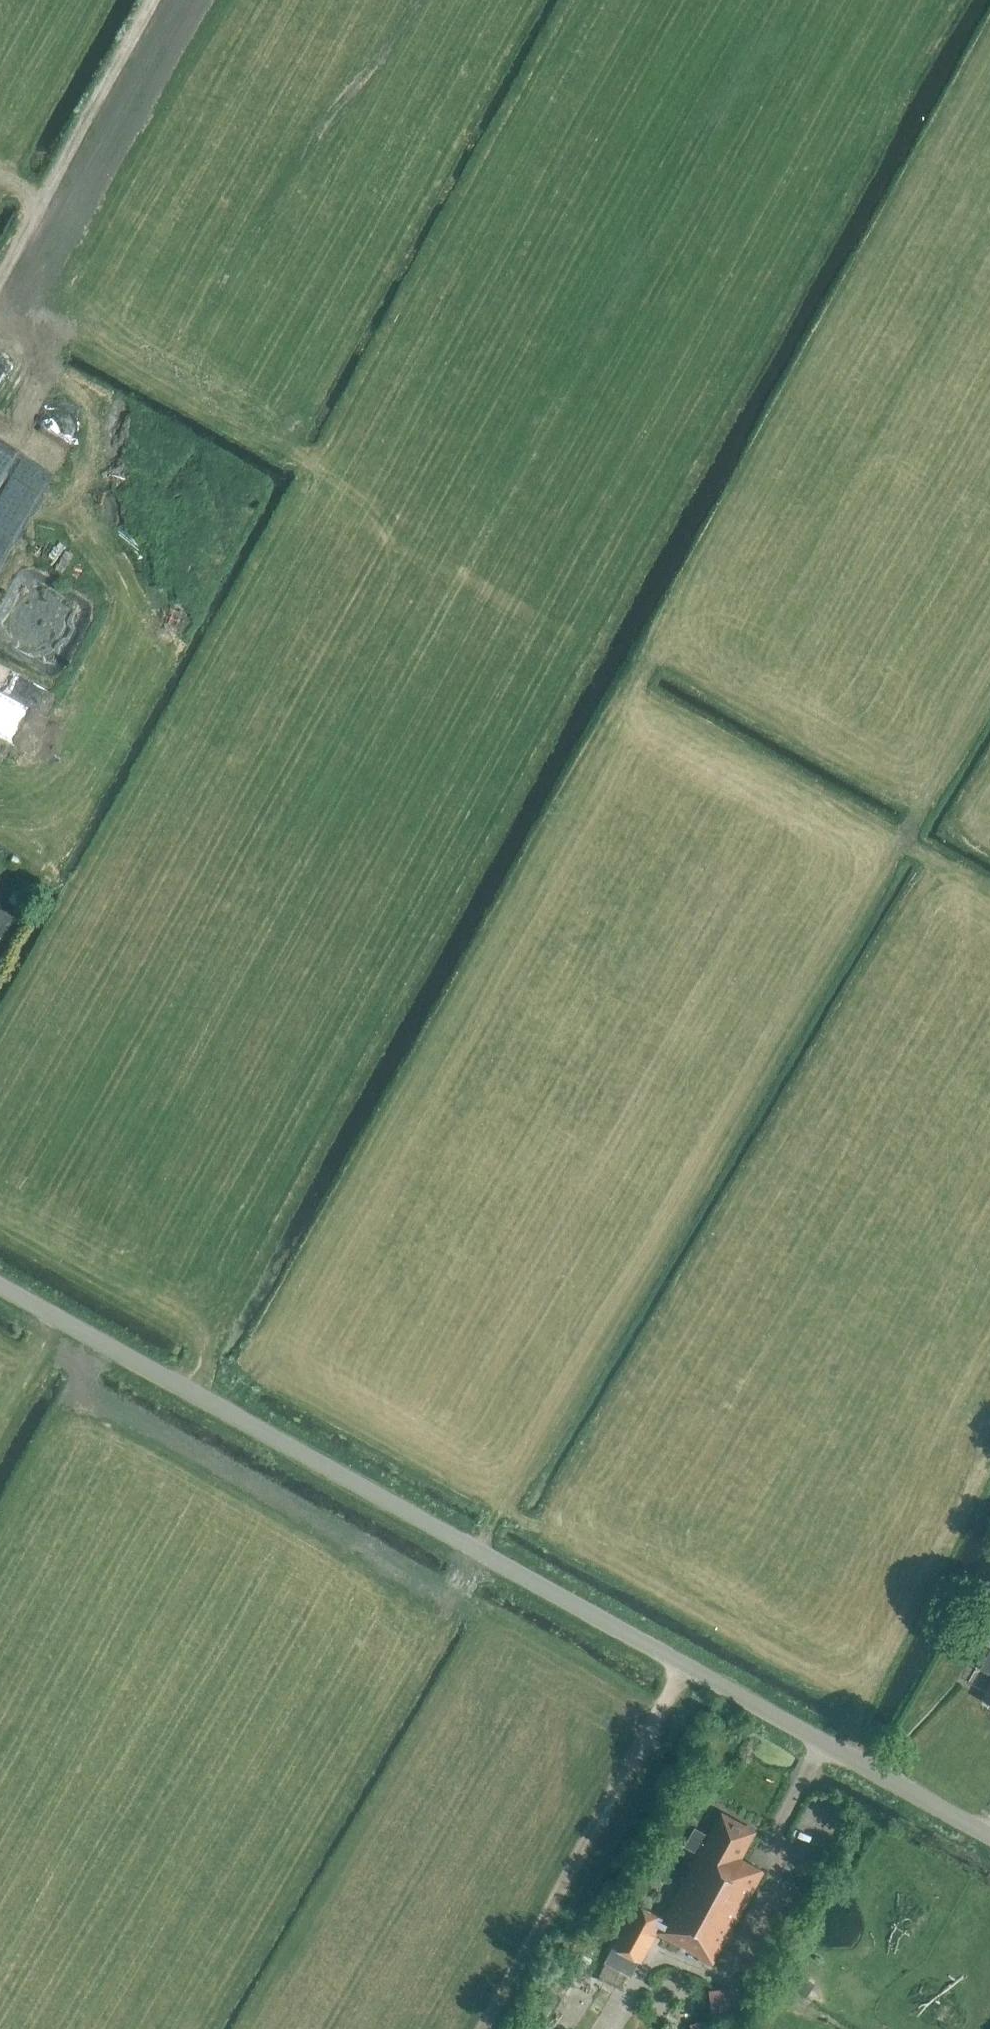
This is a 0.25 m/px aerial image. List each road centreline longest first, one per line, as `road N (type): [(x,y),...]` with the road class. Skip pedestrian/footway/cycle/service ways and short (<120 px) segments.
road 1 (unclassified): [(989,1845),(0,1293)]

